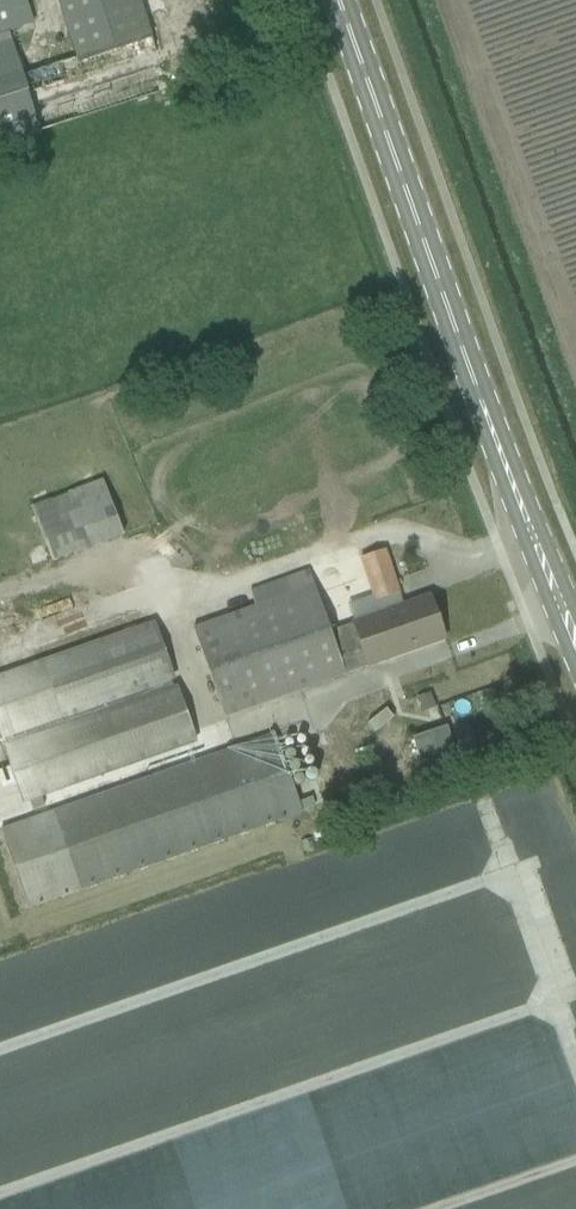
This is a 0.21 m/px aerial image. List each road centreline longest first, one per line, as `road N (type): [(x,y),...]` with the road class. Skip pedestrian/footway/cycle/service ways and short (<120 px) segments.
road 1 (primary): [(575,629),(347,0)]

